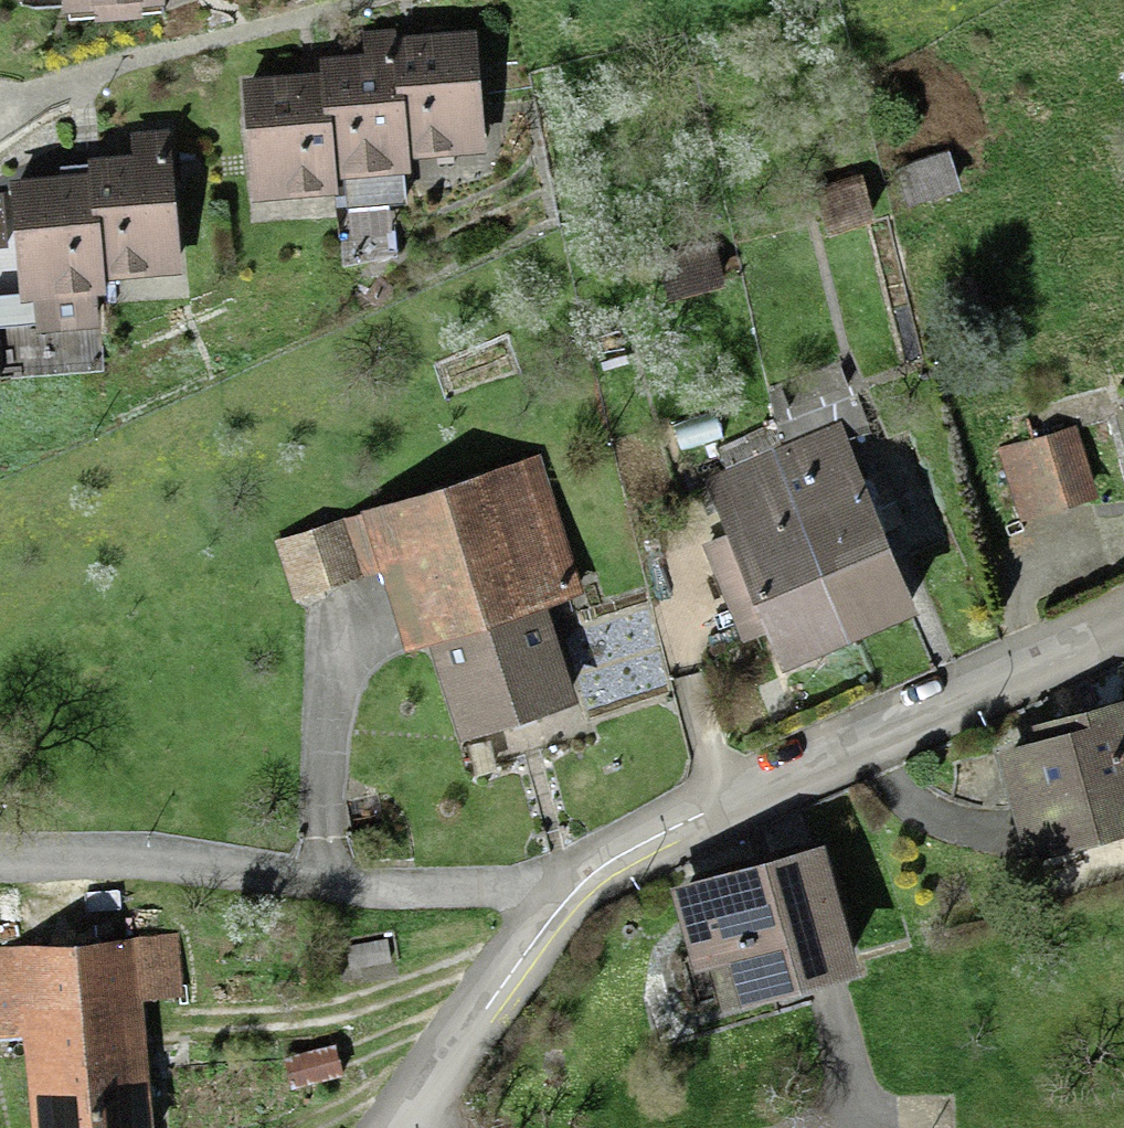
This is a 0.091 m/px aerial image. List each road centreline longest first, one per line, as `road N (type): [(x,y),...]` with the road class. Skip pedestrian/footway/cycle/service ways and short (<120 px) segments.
road 1 (residential): [(414,1127),(571,915),(612,875),(1123,644)]

